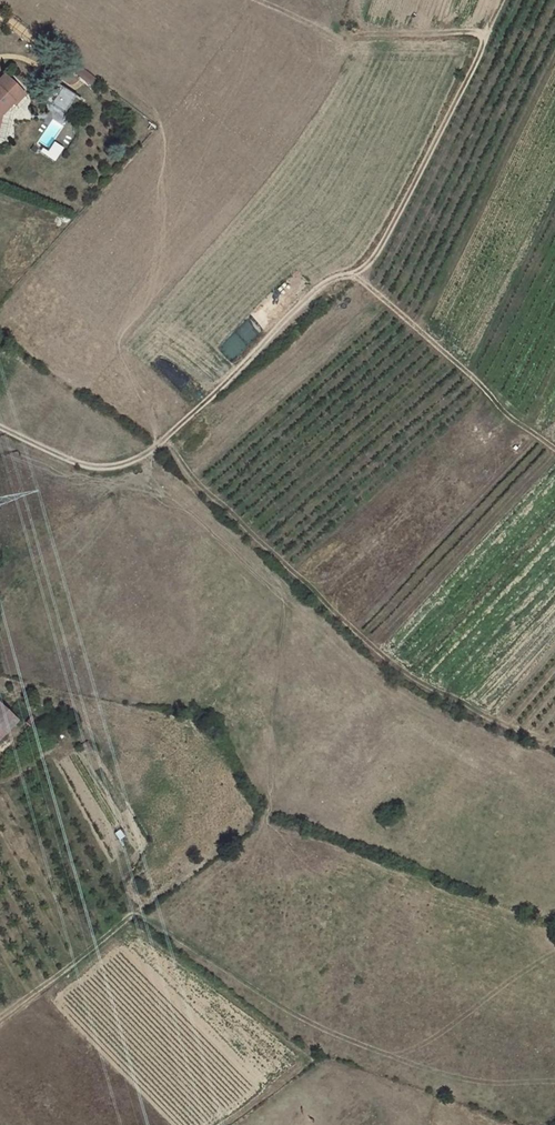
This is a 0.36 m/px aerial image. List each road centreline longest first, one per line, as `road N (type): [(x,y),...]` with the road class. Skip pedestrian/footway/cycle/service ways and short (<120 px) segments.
road 1 (track): [(0,427),(60,456),(111,467),(173,431),(316,290),(352,275),(374,254),(501,0)]

